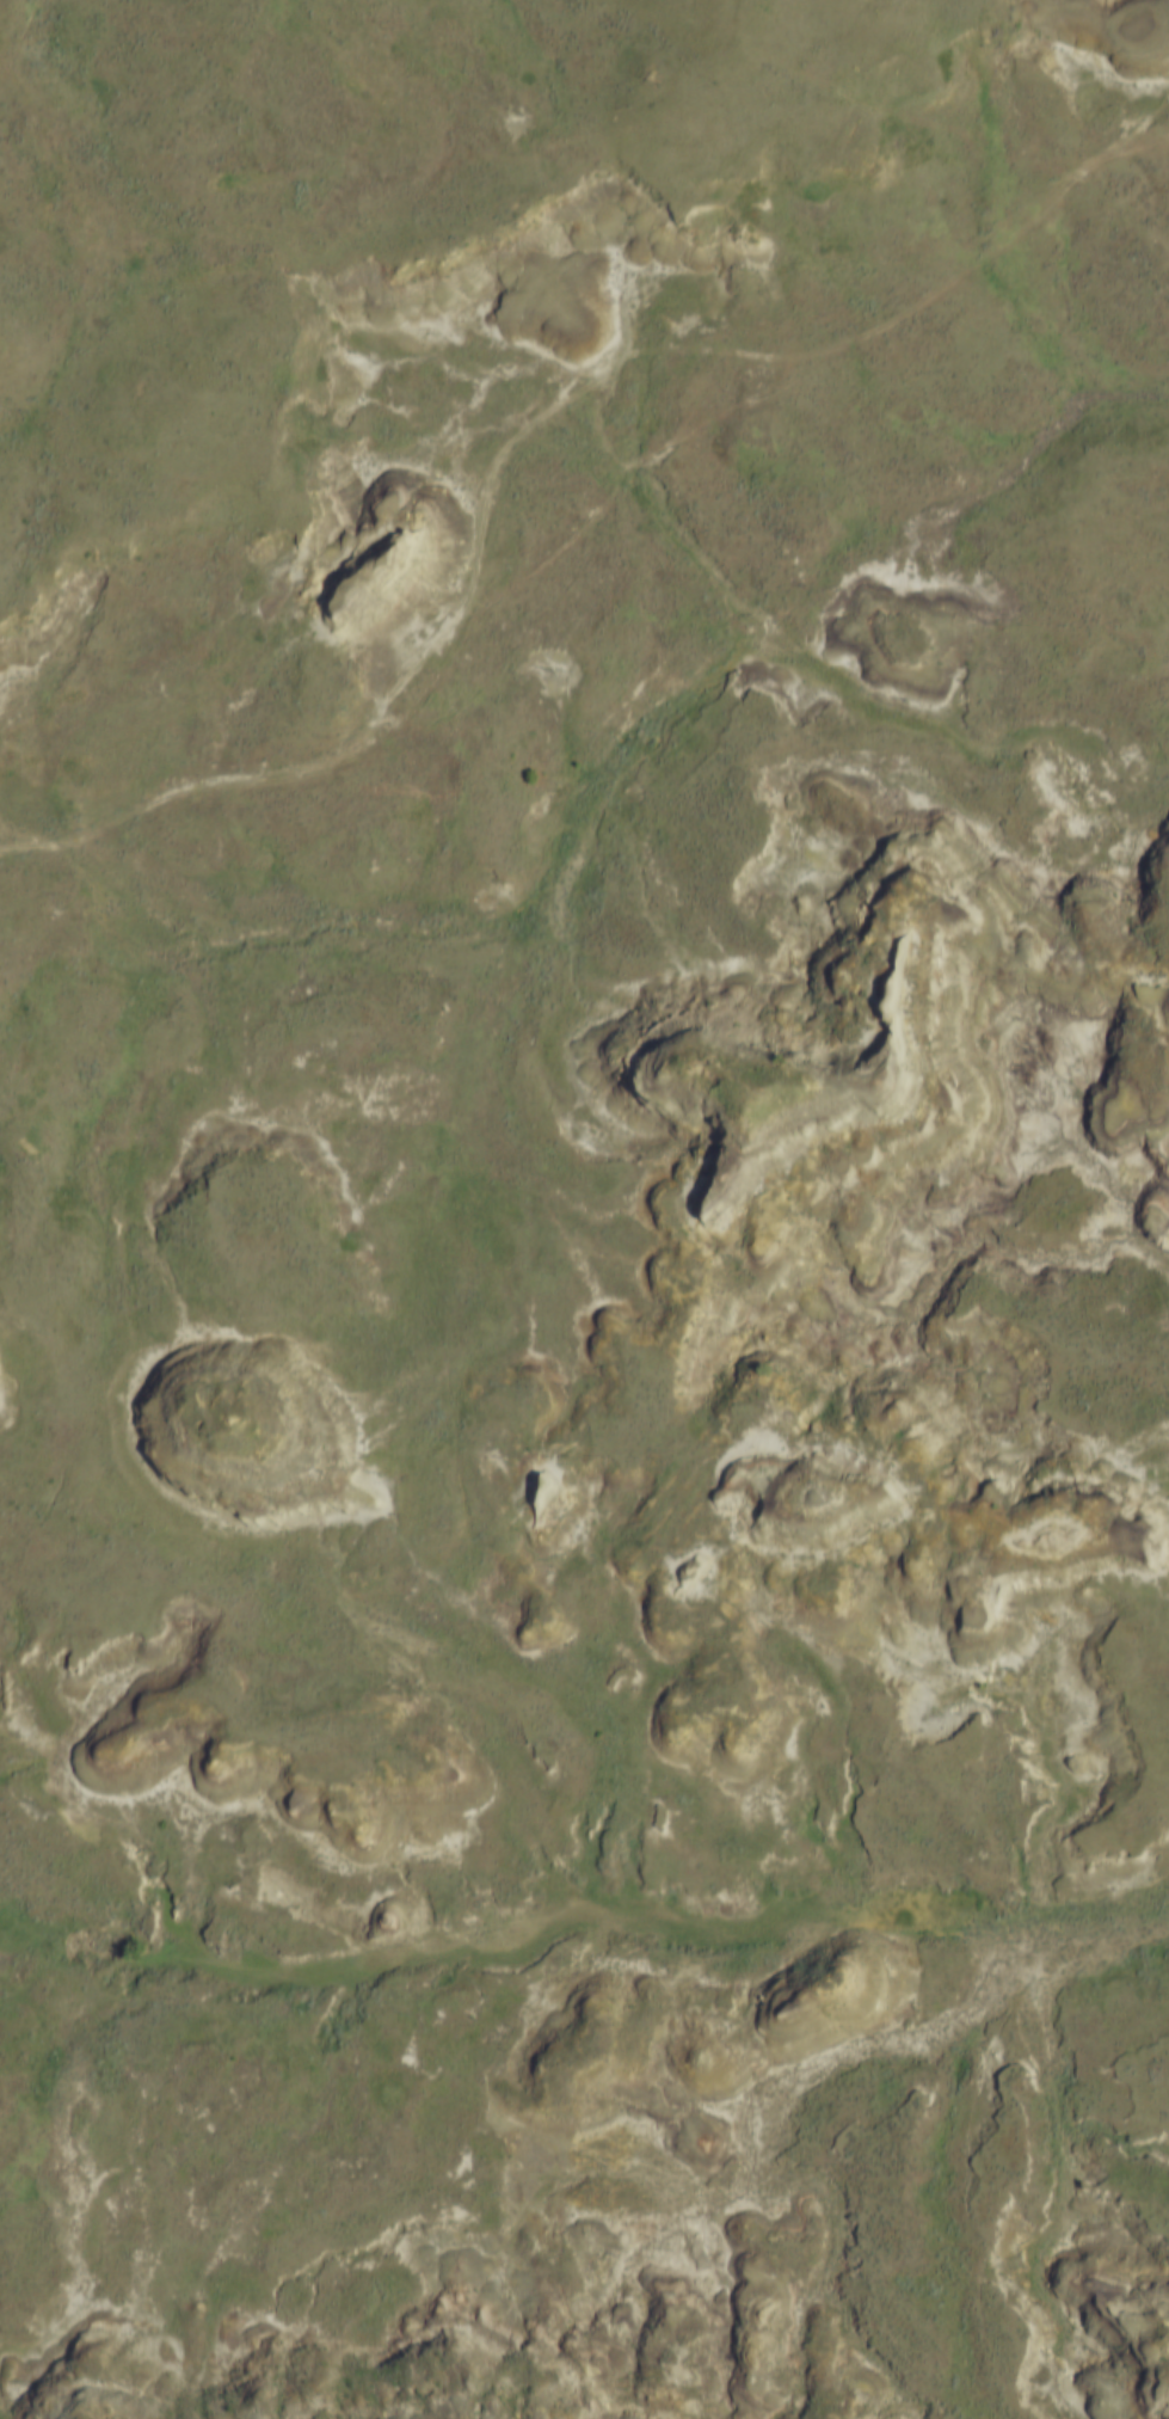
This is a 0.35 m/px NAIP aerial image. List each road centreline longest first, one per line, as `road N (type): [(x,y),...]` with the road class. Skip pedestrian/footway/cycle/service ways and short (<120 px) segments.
road 1 (track): [(0,940),(516,533),(656,386),(1168,142)]

